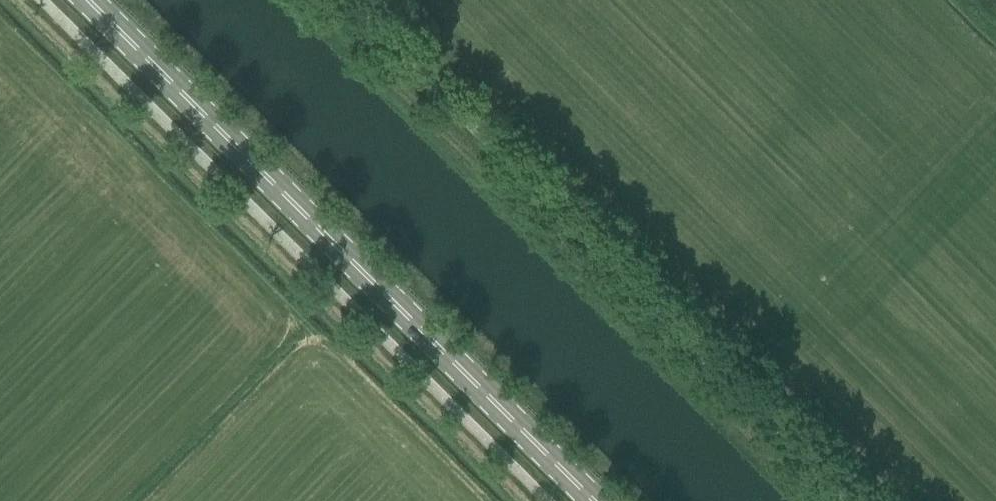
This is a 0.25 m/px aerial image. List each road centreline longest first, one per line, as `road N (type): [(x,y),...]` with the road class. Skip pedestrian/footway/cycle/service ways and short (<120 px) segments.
road 1 (primary): [(594,500),(88,0)]
road 2 (track): [(848,500),(343,0)]

